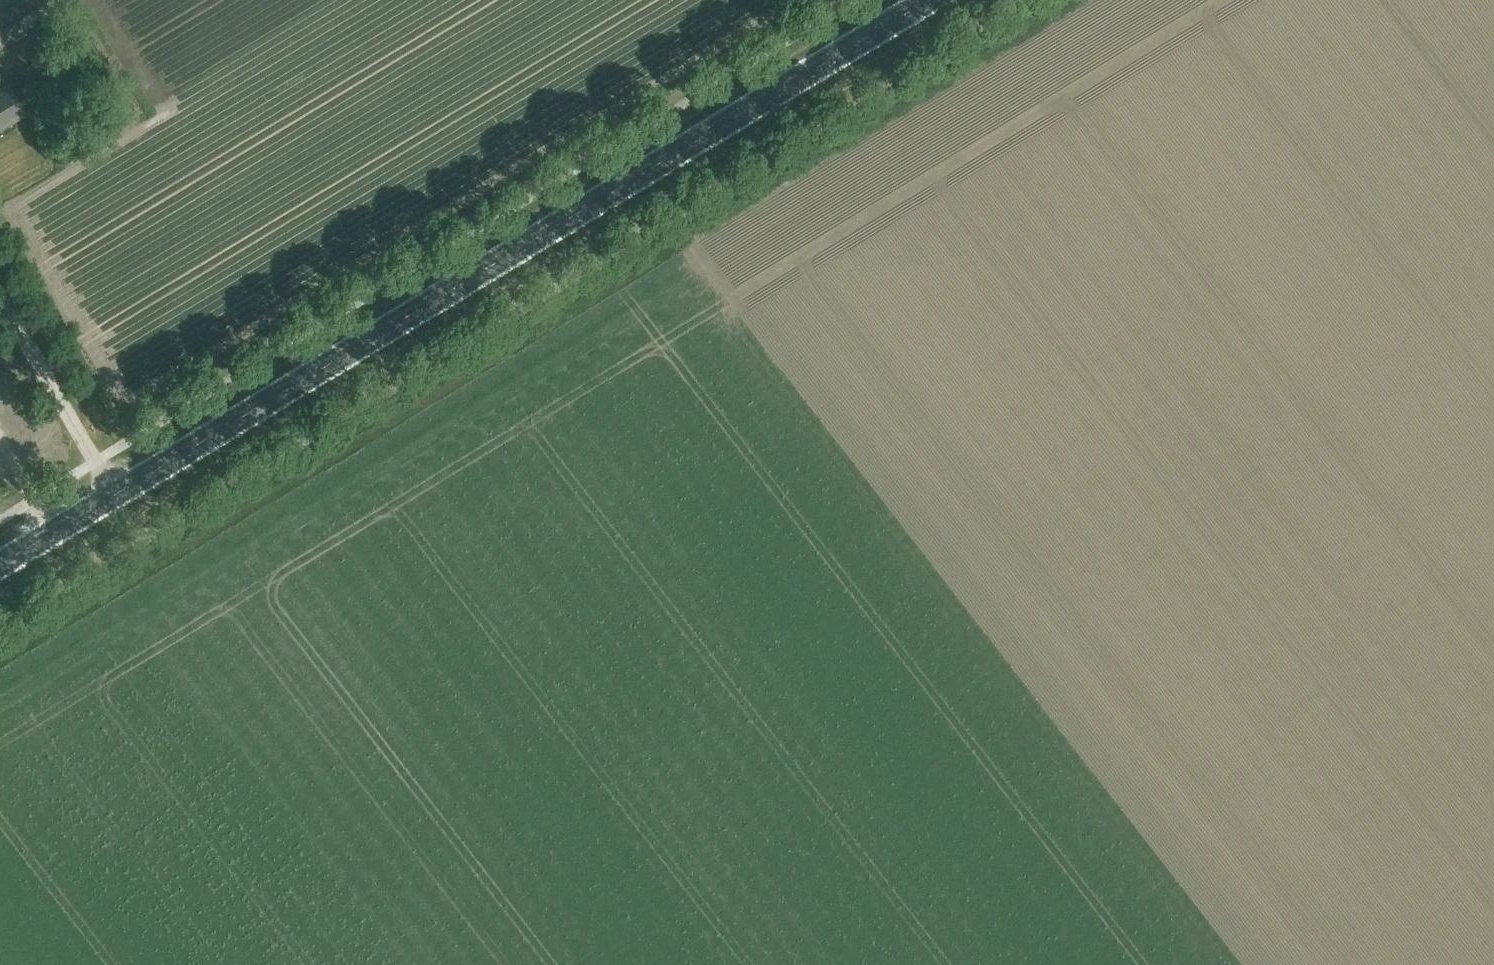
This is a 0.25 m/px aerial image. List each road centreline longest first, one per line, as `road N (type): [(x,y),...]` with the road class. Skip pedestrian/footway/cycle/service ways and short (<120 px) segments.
road 1 (secondary): [(0,563),(925,0)]

